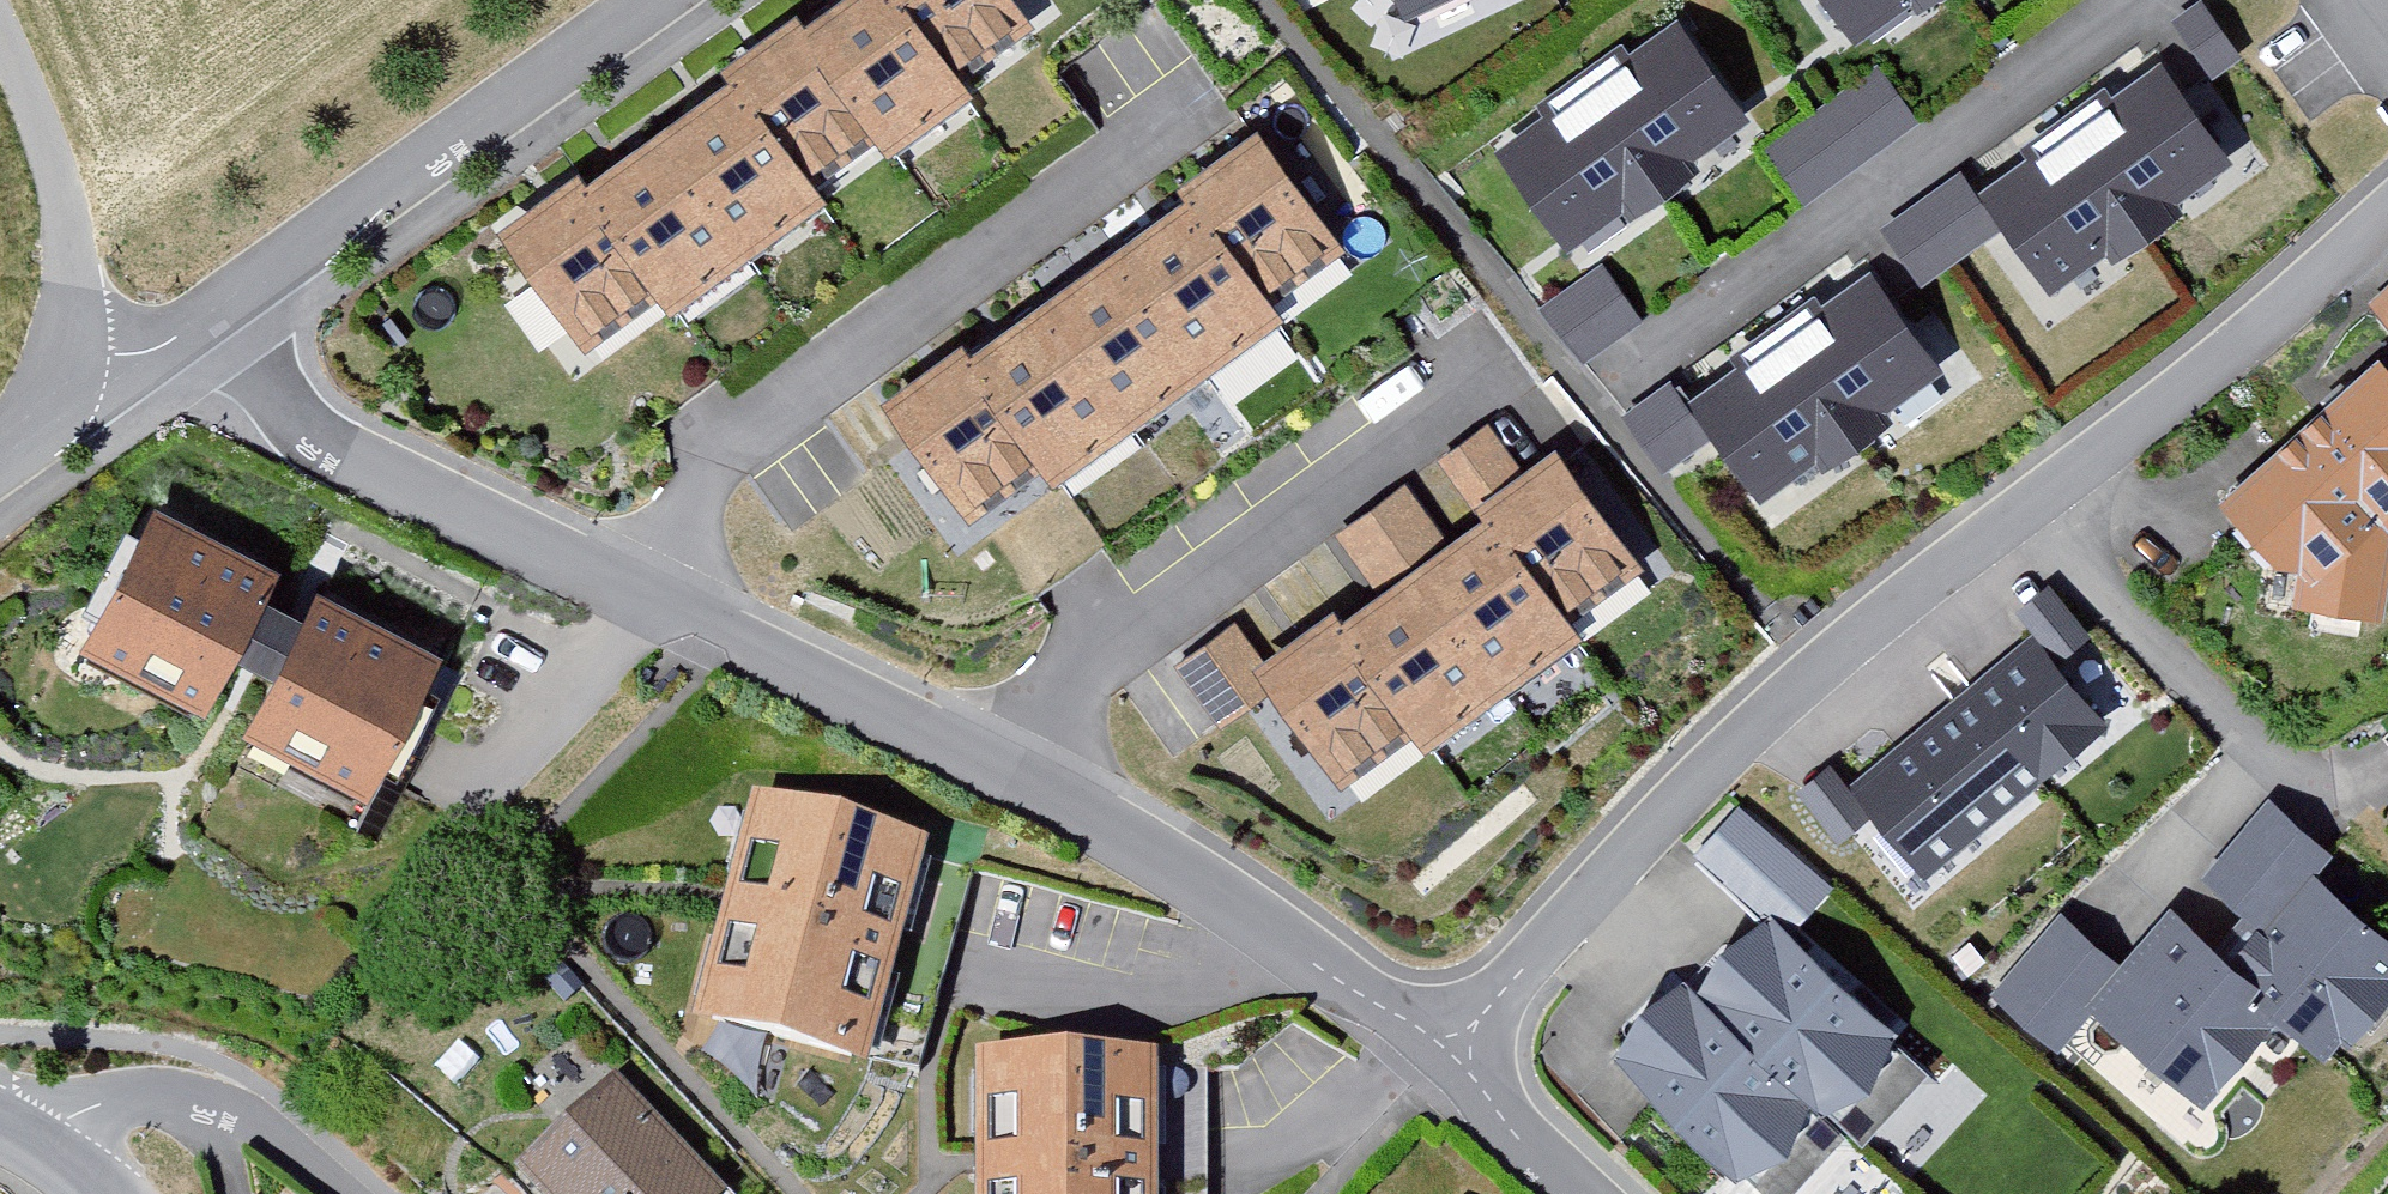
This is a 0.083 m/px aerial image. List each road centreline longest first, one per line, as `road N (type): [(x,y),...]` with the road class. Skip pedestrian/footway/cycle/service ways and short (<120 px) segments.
road 1 (residential): [(2387,215),(2276,329),(1863,638),(1735,754),(1443,1063)]
road 2 (residential): [(1194,96),(578,570)]
road 3 (residential): [(970,762),(1484,370)]
road 4 (residential): [(660,0),(150,360)]
road 5 (residential): [(1627,365),(2118,0)]
road 6 (residential): [(970,762),(1089,821),(1443,1063)]
road 7 (residential): [(150,360),(578,570)]
road 8 (residential): [(578,570),(970,762)]
road 9 (unclassified): [(19,441),(68,326),(68,200),(0,46)]
road 10 (unclassified): [(19,1113),(177,1114),(253,1135),(322,1168),(351,1193)]
road 11 (residential): [(1443,1063),(1584,1193)]
road 12 (residential): [(150,360),(19,441)]
road 13 (tertiary): [(137,1193),(123,1177),(19,1113)]

